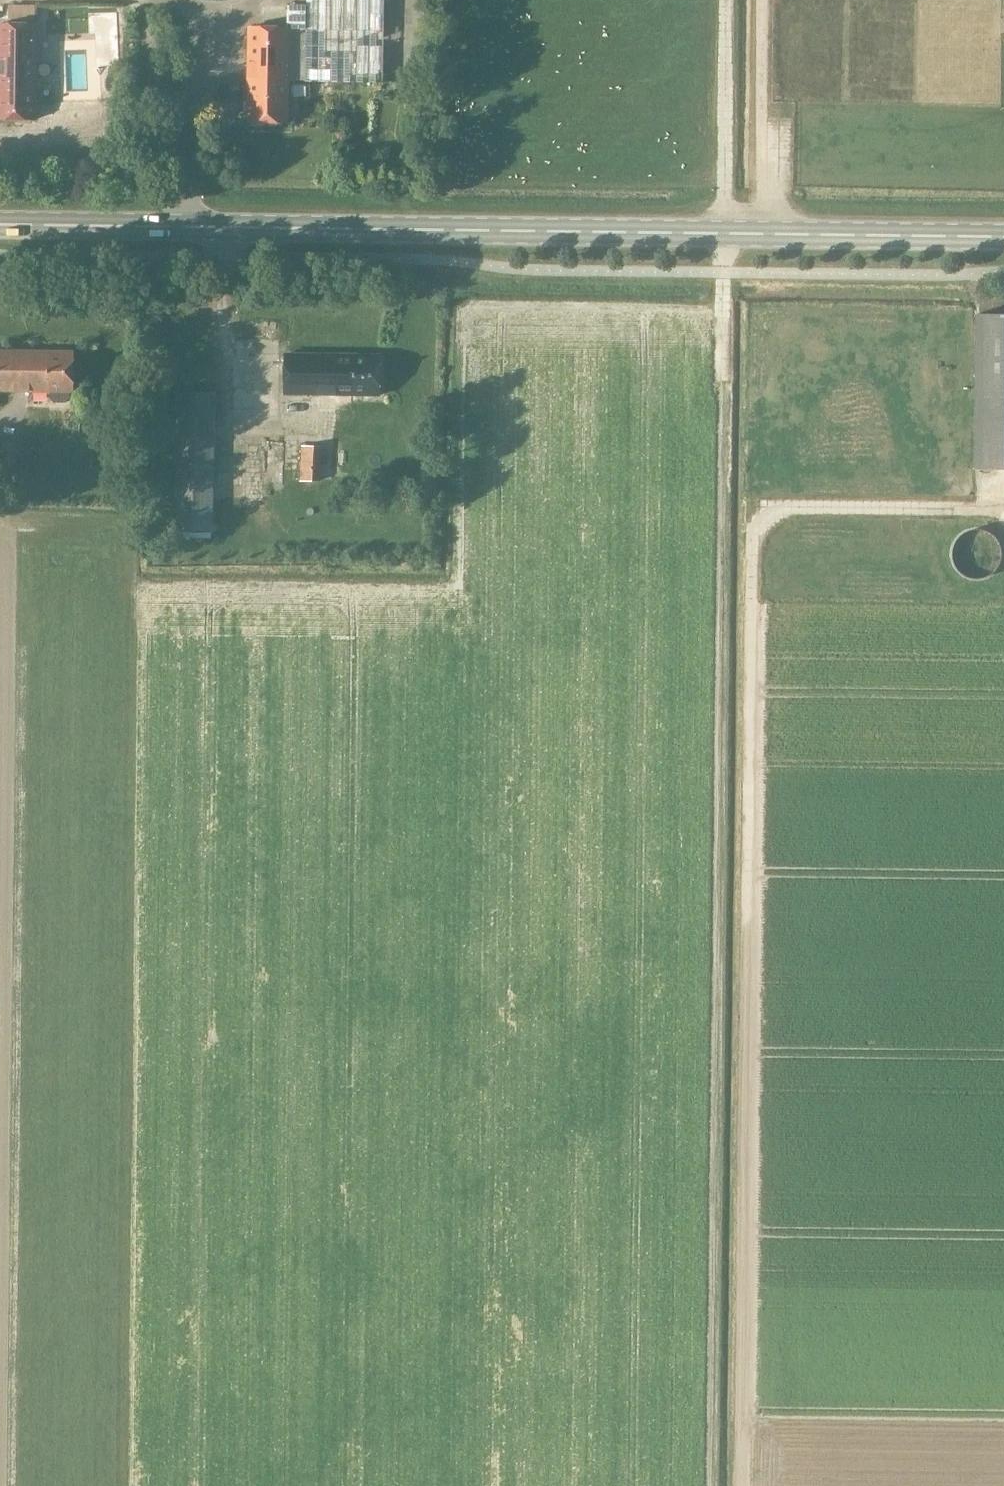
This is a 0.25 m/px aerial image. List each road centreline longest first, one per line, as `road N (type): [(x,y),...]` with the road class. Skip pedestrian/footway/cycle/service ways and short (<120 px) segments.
road 1 (secondary): [(1003,237),(0,224)]

